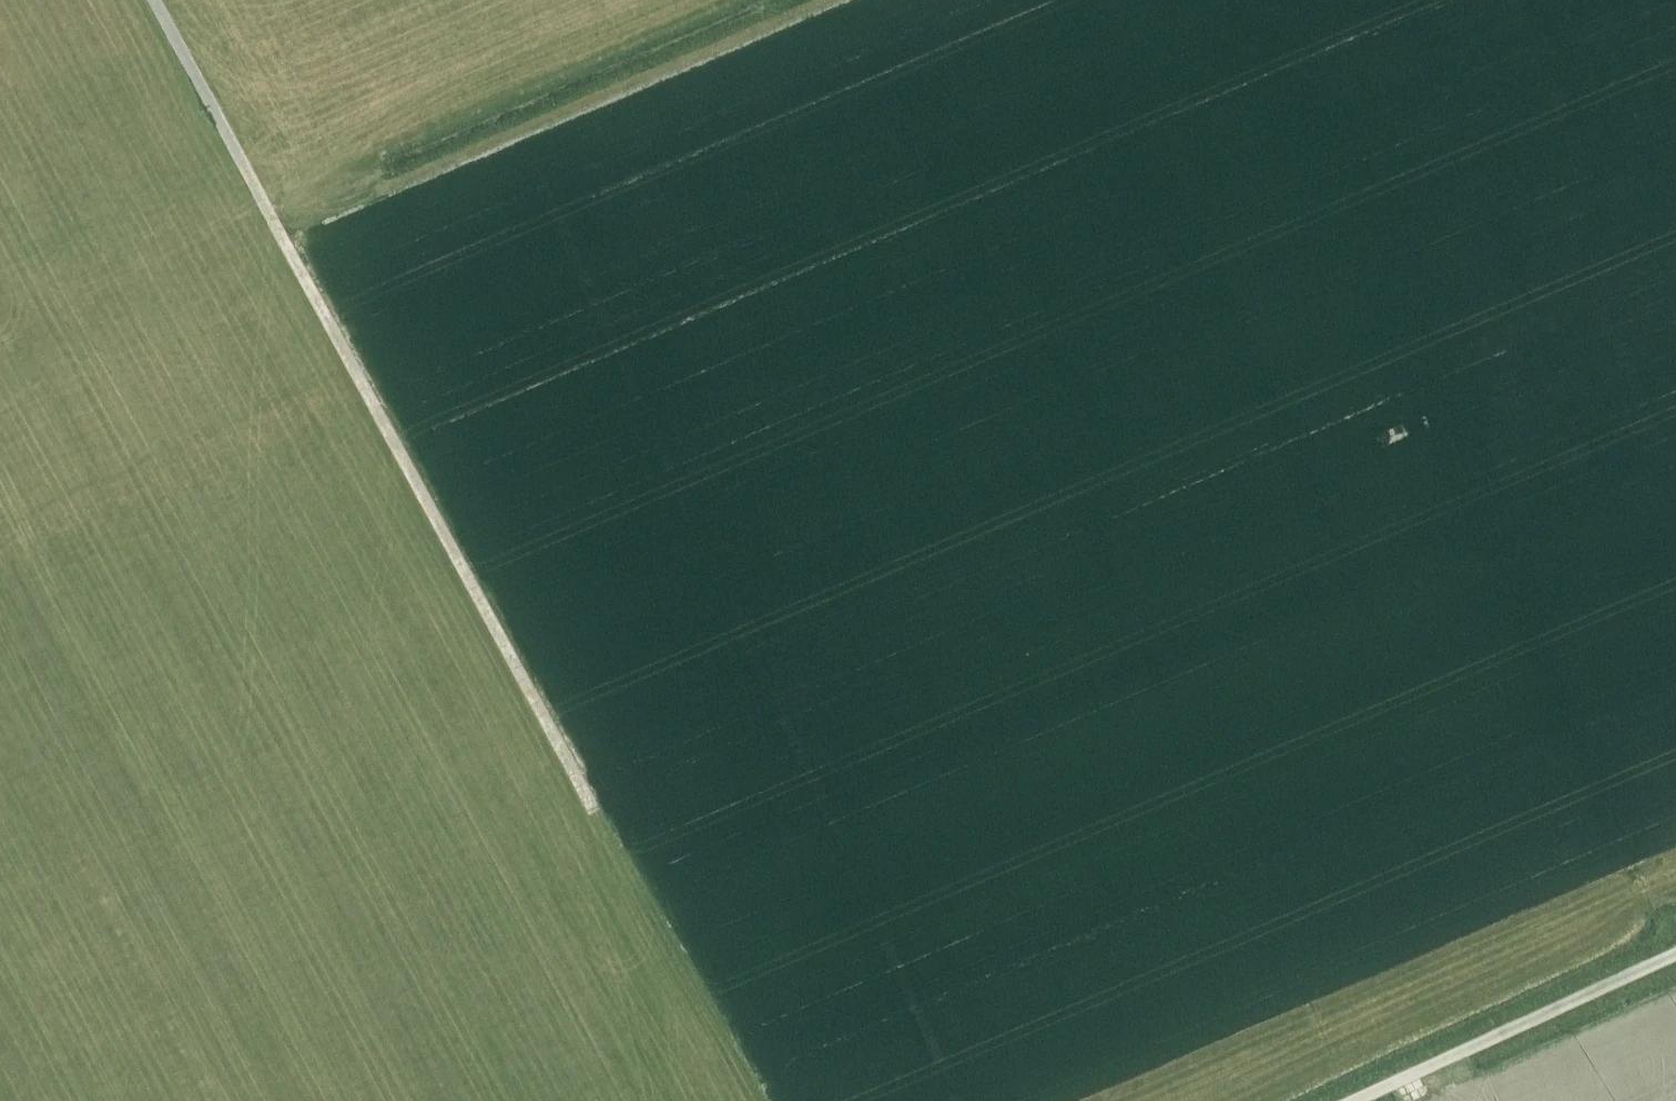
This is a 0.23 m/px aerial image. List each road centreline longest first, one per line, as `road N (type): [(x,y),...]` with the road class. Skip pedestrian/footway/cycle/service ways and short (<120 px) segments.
road 1 (unclassified): [(1356,1100),(1675,955)]

